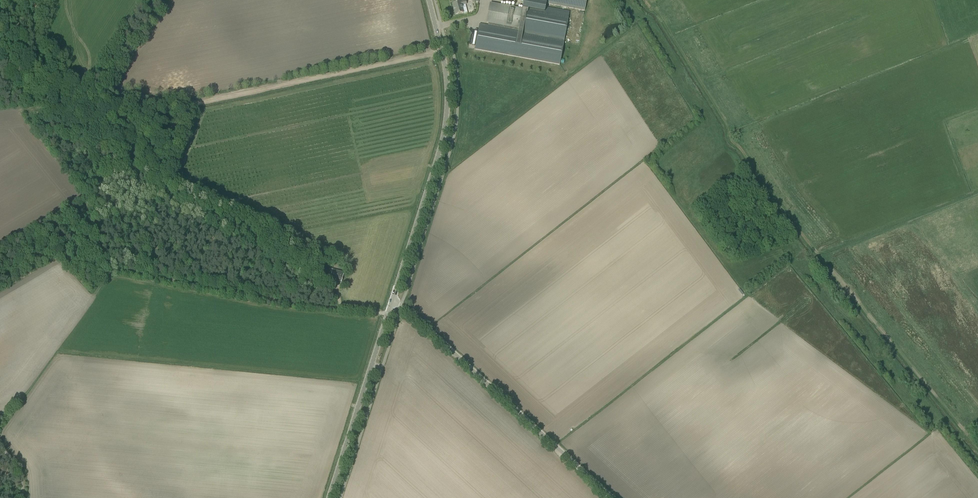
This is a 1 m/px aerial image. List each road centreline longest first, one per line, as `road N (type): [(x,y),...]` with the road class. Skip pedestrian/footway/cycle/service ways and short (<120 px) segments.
road 1 (track): [(95,85),(202,103),(442,52)]
road 2 (tertiary): [(393,301),(448,118),(430,0)]
road 3 (unclassified): [(609,497),(393,301)]
road 4 (tertiary): [(329,497),(393,301)]

